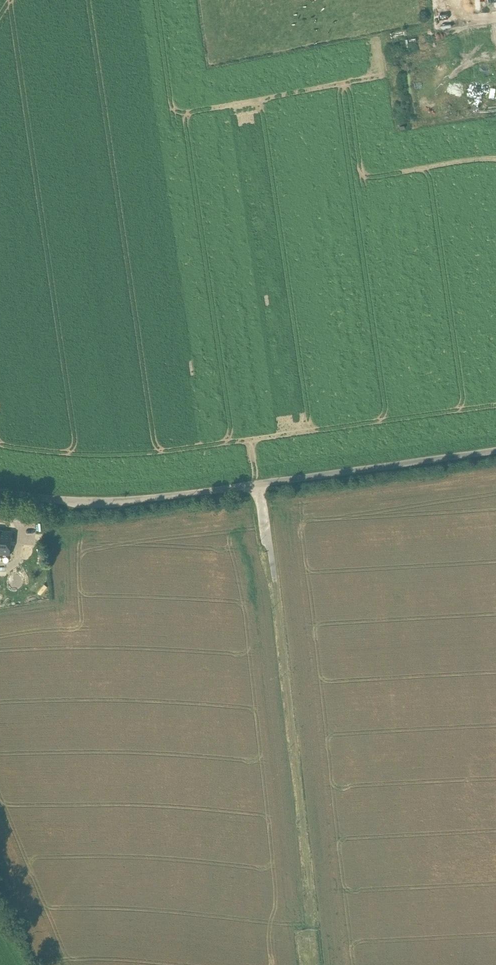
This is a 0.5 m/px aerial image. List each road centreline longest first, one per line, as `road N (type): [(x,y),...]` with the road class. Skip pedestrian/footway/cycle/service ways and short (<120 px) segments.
road 1 (track): [(0,490),(96,501),(495,449)]
road 2 (track): [(259,481),(311,899)]

